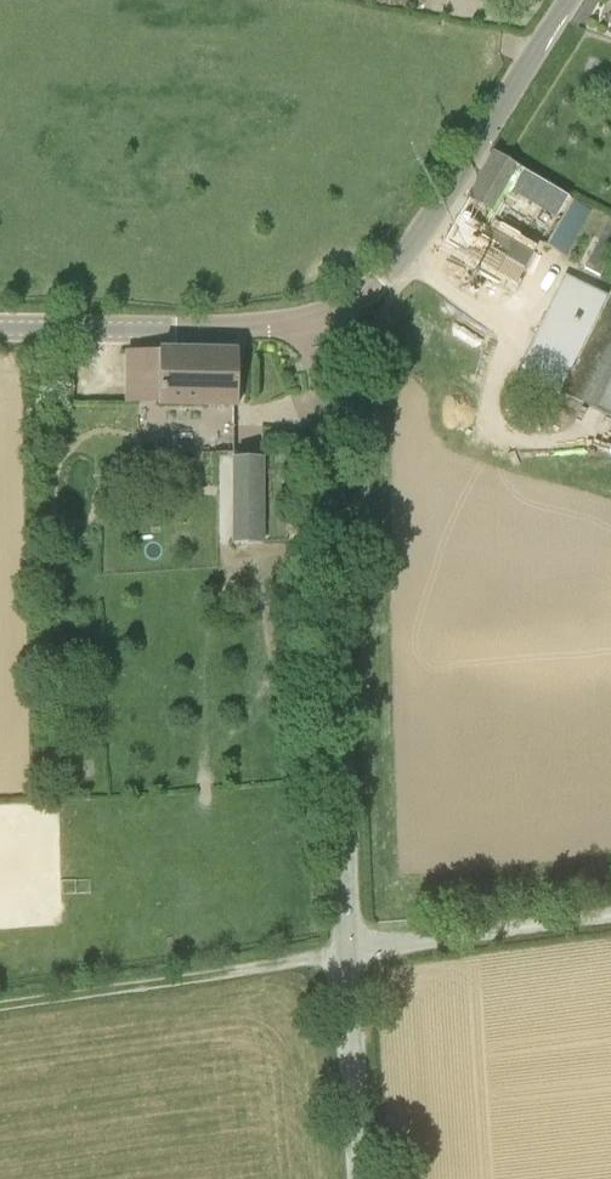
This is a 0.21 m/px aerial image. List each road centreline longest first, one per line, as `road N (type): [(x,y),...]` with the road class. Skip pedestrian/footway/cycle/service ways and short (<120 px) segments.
road 1 (tertiary): [(361,1178),(345,977),(332,478),(318,326)]
road 2 (track): [(610,913),(0,1007)]
road 3 (tertiary): [(318,326),(410,250),(568,0)]
road 4 (tertiary): [(0,326),(318,326)]

